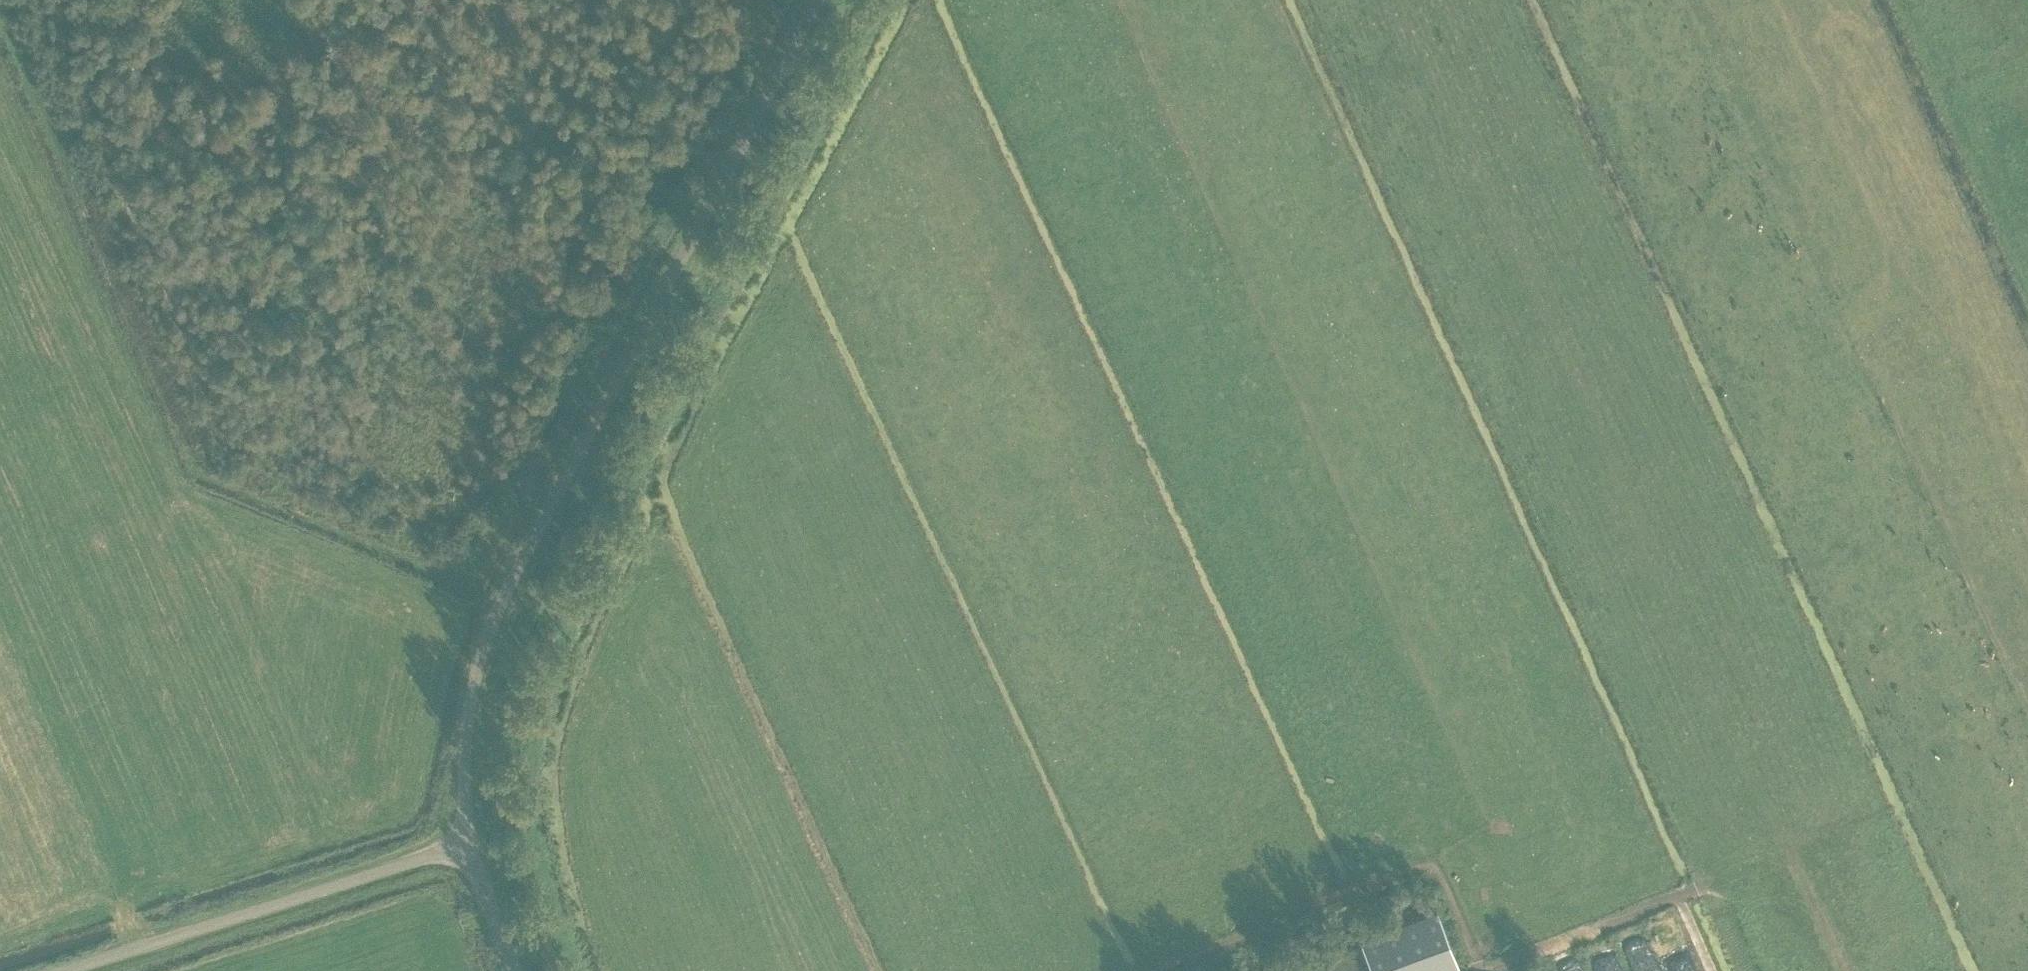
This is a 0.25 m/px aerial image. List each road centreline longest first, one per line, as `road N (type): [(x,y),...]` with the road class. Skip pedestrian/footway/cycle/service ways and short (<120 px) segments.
road 1 (unclassified): [(468,841),(468,721),(496,616),(817,0)]
road 2 (unclassified): [(42,970),(468,841)]
road 3 (unclassified): [(514,970),(468,841)]

